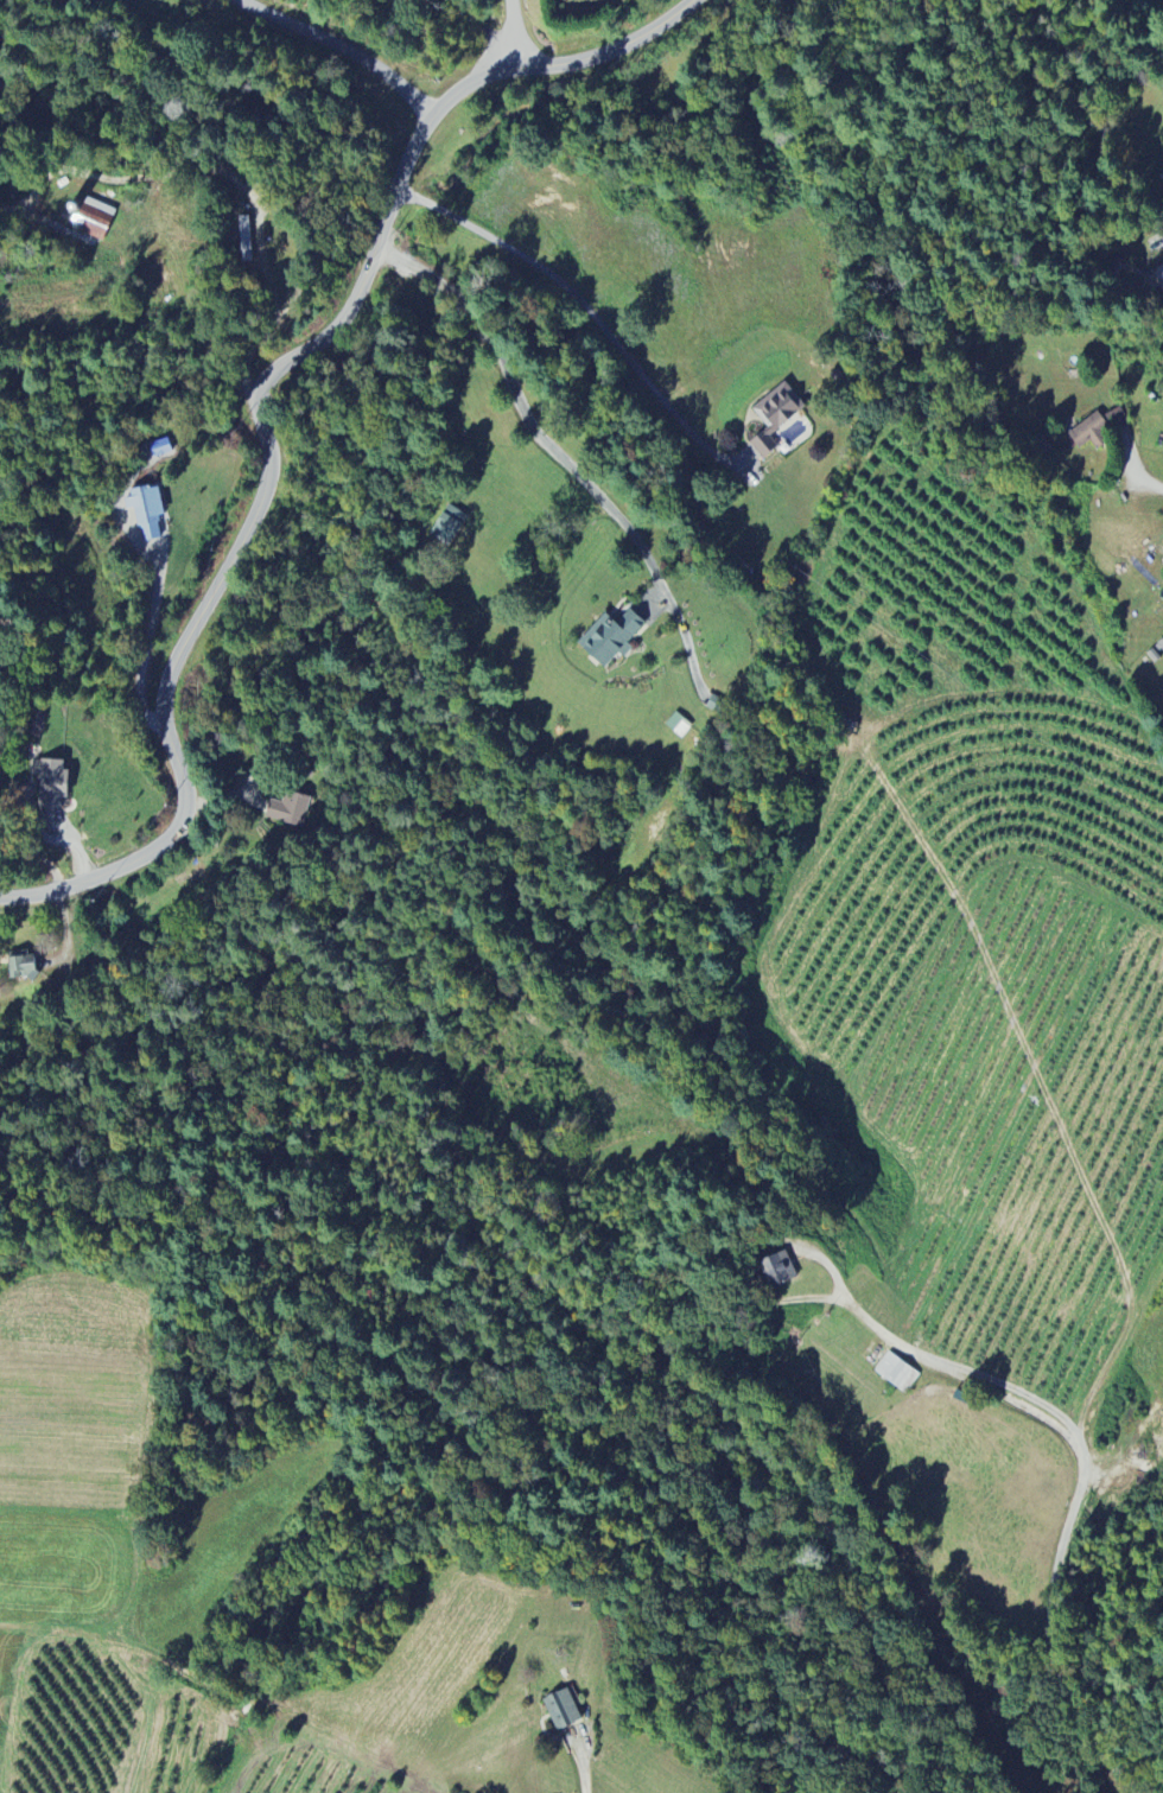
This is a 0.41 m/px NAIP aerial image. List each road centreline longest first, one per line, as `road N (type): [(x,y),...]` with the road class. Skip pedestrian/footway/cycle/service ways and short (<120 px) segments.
road 1 (residential): [(695,0),(606,56),(489,76),(438,113),(408,160),(344,325),(269,374),(259,398),(272,485),(165,692),(170,737),(188,784),(182,831),(70,889),(0,897)]
road 2 (residential): [(438,113),(358,57),(235,0)]

